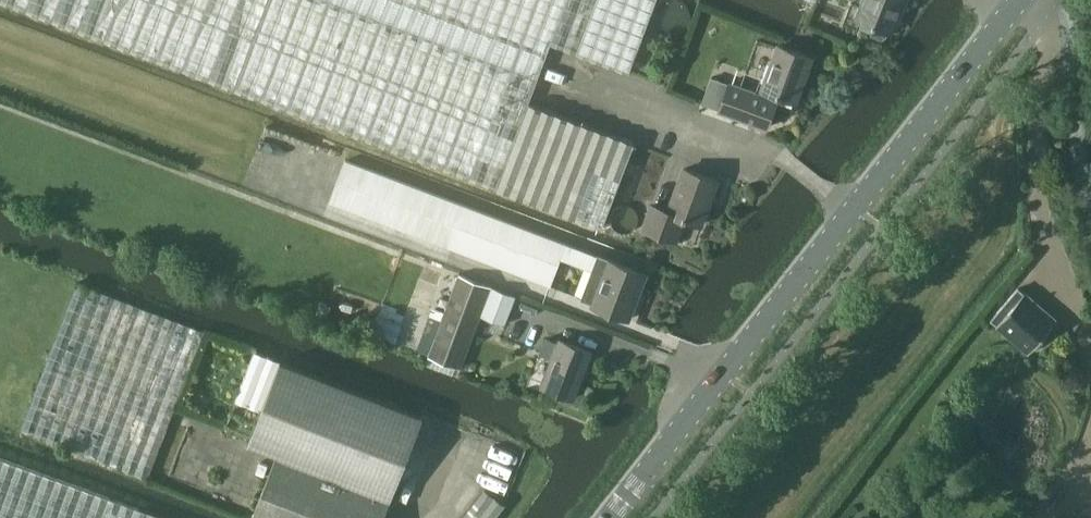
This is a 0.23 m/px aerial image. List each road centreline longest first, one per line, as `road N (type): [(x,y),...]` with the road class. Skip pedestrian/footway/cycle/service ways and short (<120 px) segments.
road 1 (tertiary): [(611,517),(1023,0)]

